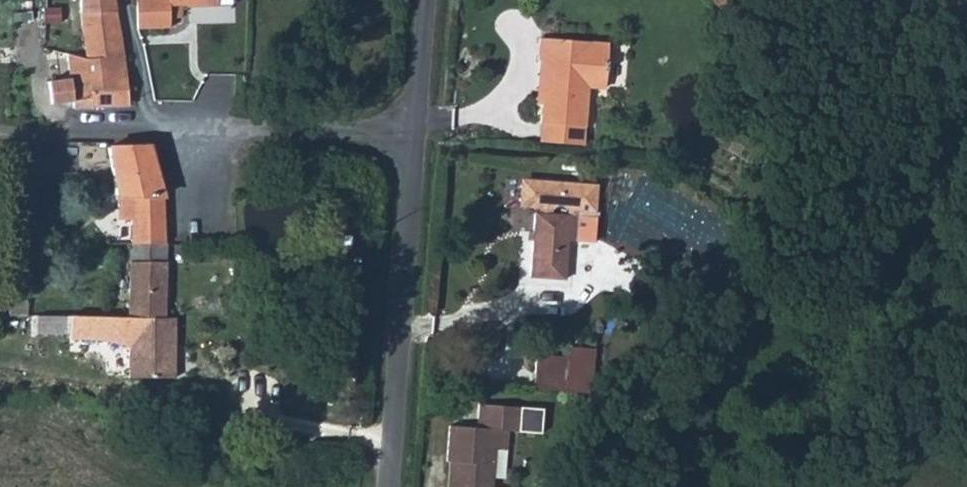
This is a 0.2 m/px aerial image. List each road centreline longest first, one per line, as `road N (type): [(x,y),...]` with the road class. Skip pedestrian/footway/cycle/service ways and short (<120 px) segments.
road 1 (unclassified): [(390,486),(426,0)]

